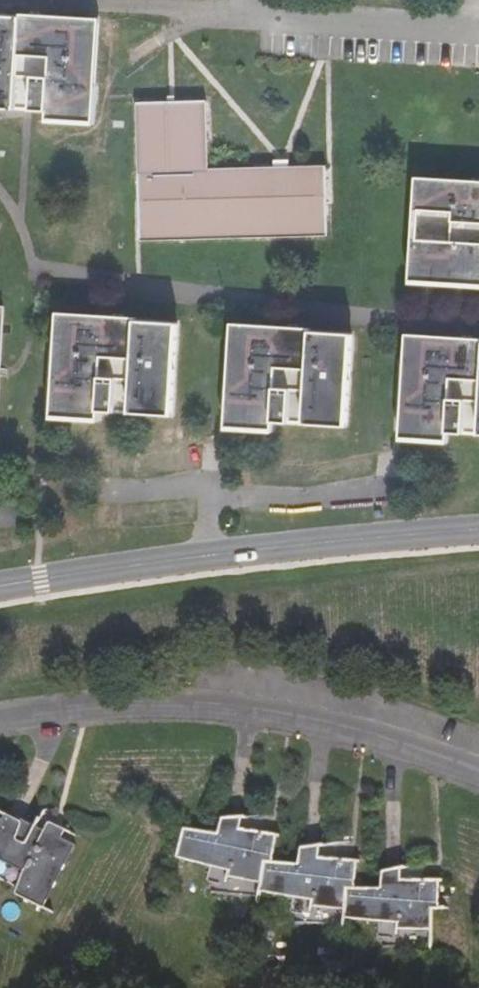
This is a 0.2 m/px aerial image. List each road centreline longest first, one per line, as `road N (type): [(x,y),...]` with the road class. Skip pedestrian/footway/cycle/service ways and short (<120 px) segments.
road 1 (unclassified): [(0,586),(218,554),(478,530)]

